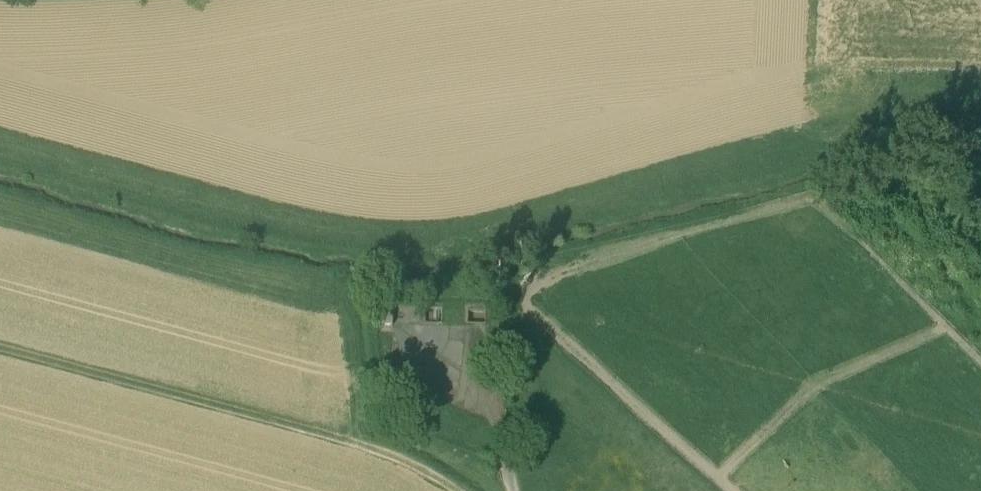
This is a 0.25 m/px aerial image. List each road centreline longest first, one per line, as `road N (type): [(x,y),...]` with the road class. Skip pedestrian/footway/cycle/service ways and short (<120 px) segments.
road 1 (track): [(461,490),(413,460),(344,436),(0,341)]
road 2 (track): [(515,490),(506,420),(454,389),(453,345)]
road 3 (track): [(344,274),(356,440)]

